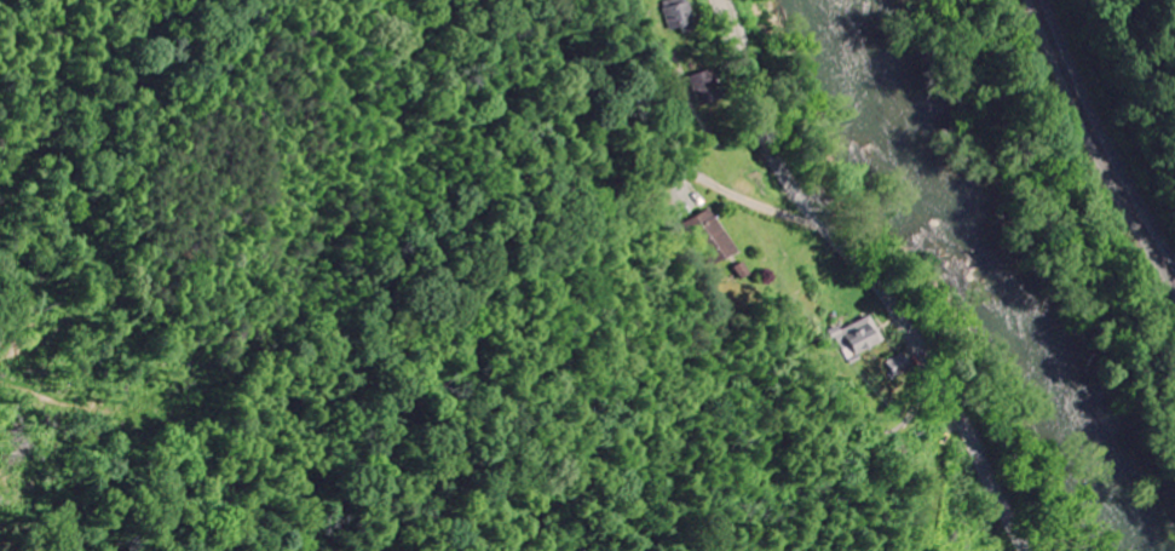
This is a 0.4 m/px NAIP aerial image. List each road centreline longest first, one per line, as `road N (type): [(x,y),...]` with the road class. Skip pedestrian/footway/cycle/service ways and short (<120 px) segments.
road 1 (residential): [(1038,550),(946,379),(889,295),(799,188),(717,0)]

